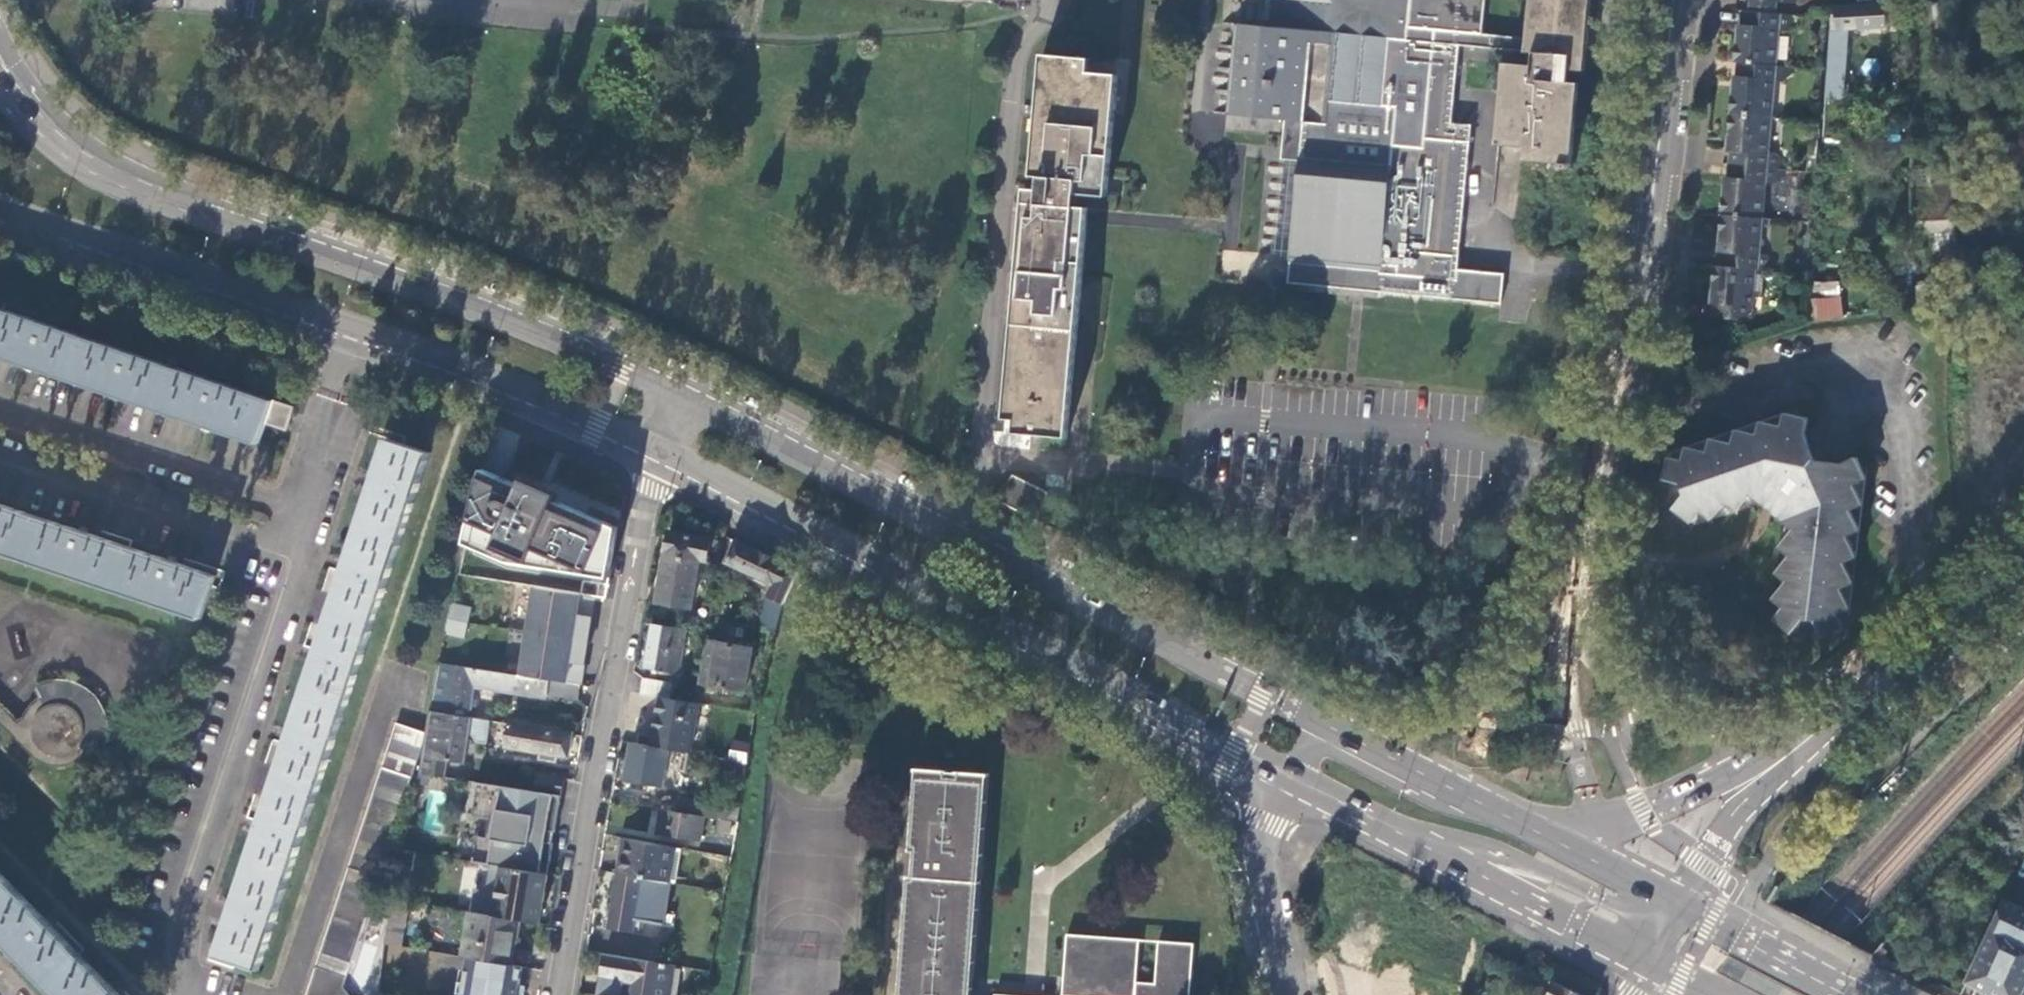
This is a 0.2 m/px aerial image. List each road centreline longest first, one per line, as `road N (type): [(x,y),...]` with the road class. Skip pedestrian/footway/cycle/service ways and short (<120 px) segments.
road 1 (secondary): [(1354,740),(971,530),(673,389)]
road 2 (secondary): [(673,389),(496,311),(222,209),(119,181),(52,134),(0,69)]
road 3 (secondary): [(661,449),(1296,779)]
road 4 (secondary): [(0,207),(479,371),(661,449)]
road 5 (unclassified): [(1571,634),(1583,526),(1648,238),(1673,0)]
road 6 (residential): [(560,994),(661,449)]
road 7 (secondary): [(1406,837),(1503,852),(1616,904),(1688,912)]
road 8 (tertiary): [(1794,747),(2023,564)]
road 9 (secondary): [(1406,837),(1656,969)]
road 10 (unclassified): [(1794,747),(1644,709),(1604,682),(1571,634)]
road 11 (secondary): [(1556,844),(1354,740)]
road 12 (tertiary): [(1296,779),(1271,826),(1265,866),(1286,994)]
road 13 (tertiary): [(1794,747),(1596,826)]
road 14 (tertiary): [(1688,912),(1714,856),(1794,747)]
road 15 (unclassified): [(1596,826),(1566,694),(1571,634)]
road 16 (secondary): [(1846,994),(1688,912)]
road 17 (secondary): [(1296,779),(1406,837)]

